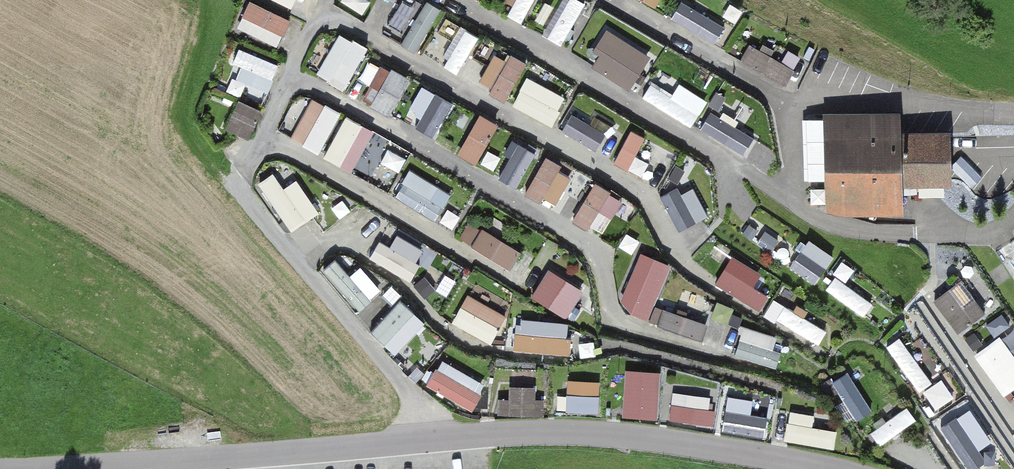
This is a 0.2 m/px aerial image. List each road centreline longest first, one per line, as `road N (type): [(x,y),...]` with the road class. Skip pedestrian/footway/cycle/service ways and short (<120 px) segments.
road 1 (unclassified): [(846,468),(605,430),(52,468)]
road 2 (track): [(235,195),(181,130),(178,113),(205,0)]

